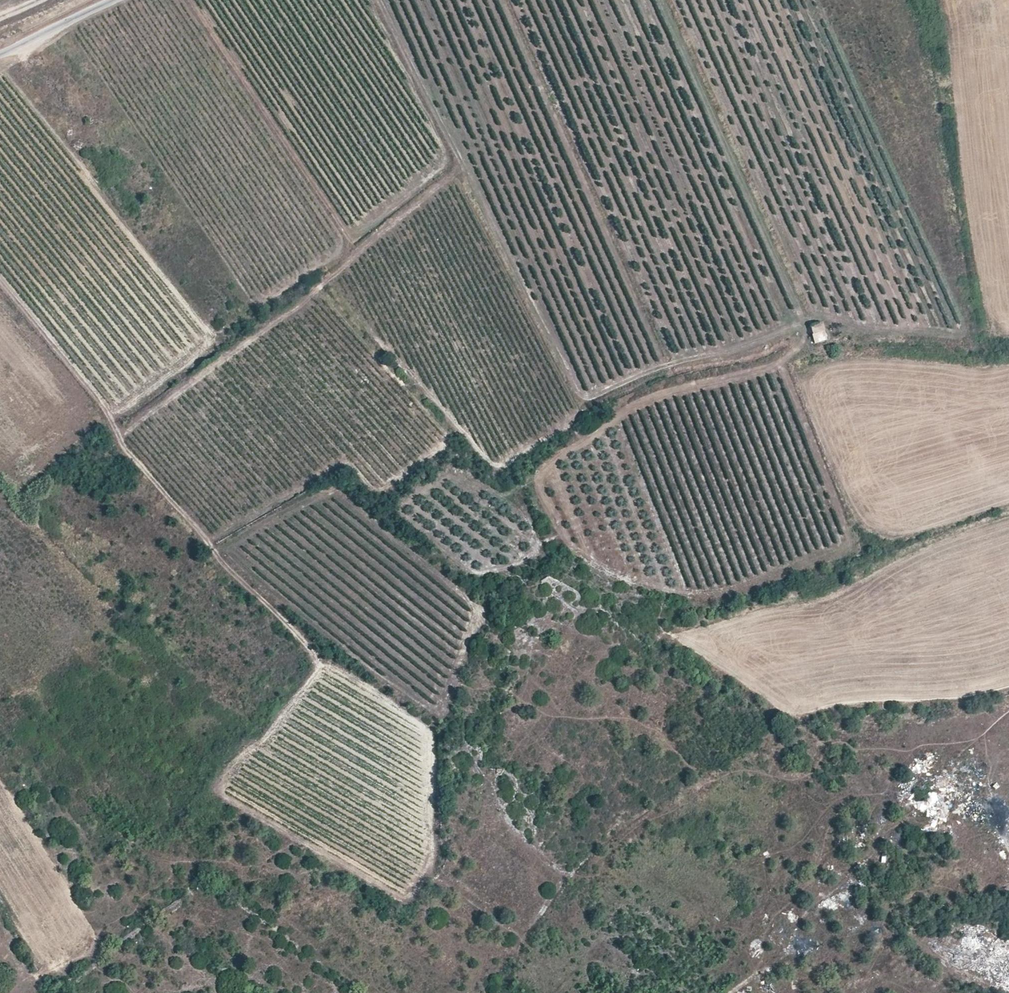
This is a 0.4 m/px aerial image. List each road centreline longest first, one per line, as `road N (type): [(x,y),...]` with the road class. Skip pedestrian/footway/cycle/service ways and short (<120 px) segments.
road 1 (track): [(735,992),(793,957),(800,929),(889,828),(923,821),(1008,847)]
road 2 (track): [(0,278),(216,550)]
road 3 (unclassified): [(119,0),(0,54)]

